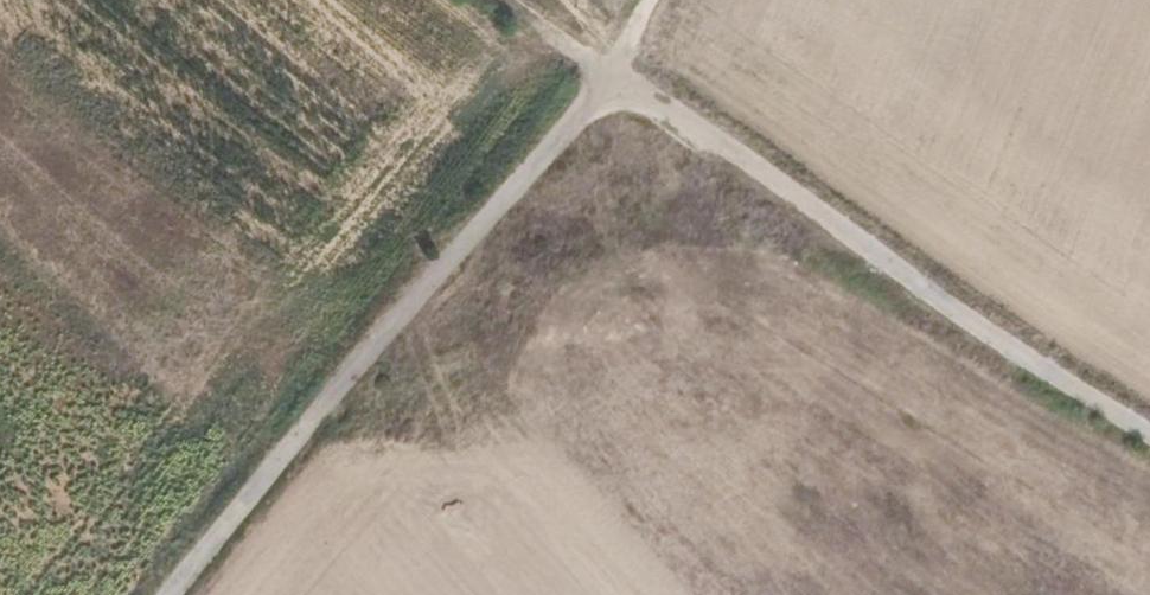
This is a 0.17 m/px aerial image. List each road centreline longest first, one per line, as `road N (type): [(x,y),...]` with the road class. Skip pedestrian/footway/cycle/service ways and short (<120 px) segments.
road 1 (track): [(496,0),(610,83),(1149,421)]
road 2 (track): [(645,0),(610,83),(184,594)]

